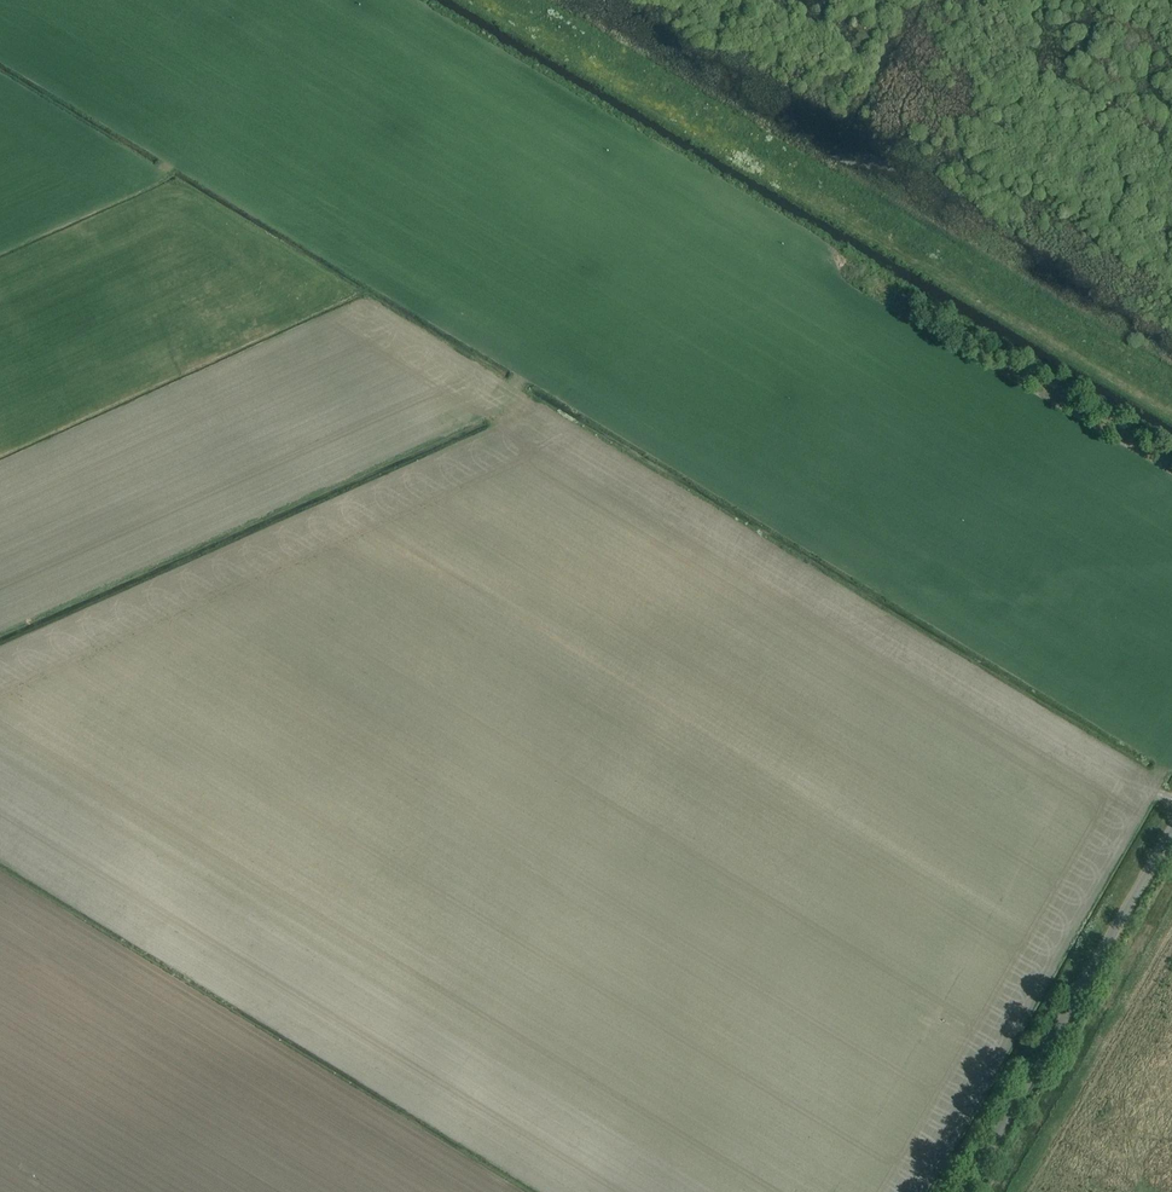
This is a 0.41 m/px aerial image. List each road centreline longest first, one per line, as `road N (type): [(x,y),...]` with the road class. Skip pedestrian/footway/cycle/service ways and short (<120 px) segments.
road 1 (tertiary): [(964,1191),(1171,830)]

